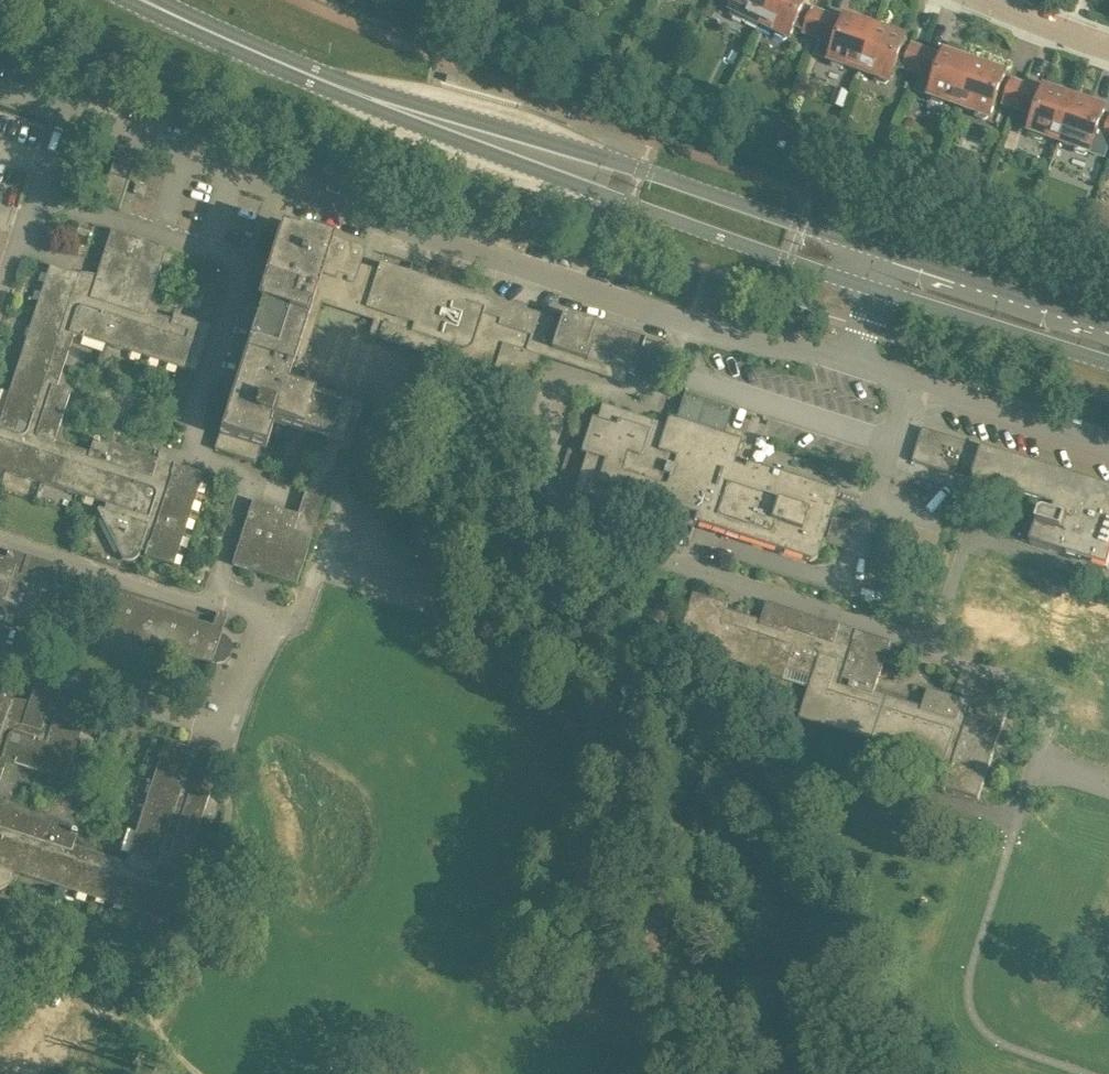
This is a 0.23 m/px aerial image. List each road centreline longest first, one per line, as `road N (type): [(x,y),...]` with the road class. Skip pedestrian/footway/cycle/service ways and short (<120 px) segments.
road 1 (residential): [(837,615),(636,549),(584,524),(547,482),(555,413),(534,401),(429,383),(394,393),(378,408),(299,611),(278,620),(263,615)]
road 2 (residential): [(850,368),(751,346),(72,116)]
road 3 (primary): [(125,0),(451,139),(878,289)]
road 4 (primary): [(890,253),(382,93),(165,0)]
road 5 (residential): [(263,615),(0,535)]
road 6 (residential): [(1108,448),(850,368)]
road 7 (residential): [(1108,577),(966,538),(932,647)]
road 8 (primary): [(878,289),(1108,363)]
road 9 (residential): [(0,657),(219,732)]
road 10 (primary): [(1108,323),(890,253)]
road 11 (residential): [(0,317),(72,116)]
road 12 (residential): [(1108,785),(1038,761),(1054,702)]
road 13 (residential): [(932,647),(1054,702)]
road 14 (residential): [(1108,48),(984,0)]
road 15 (residential): [(263,615),(219,732)]

